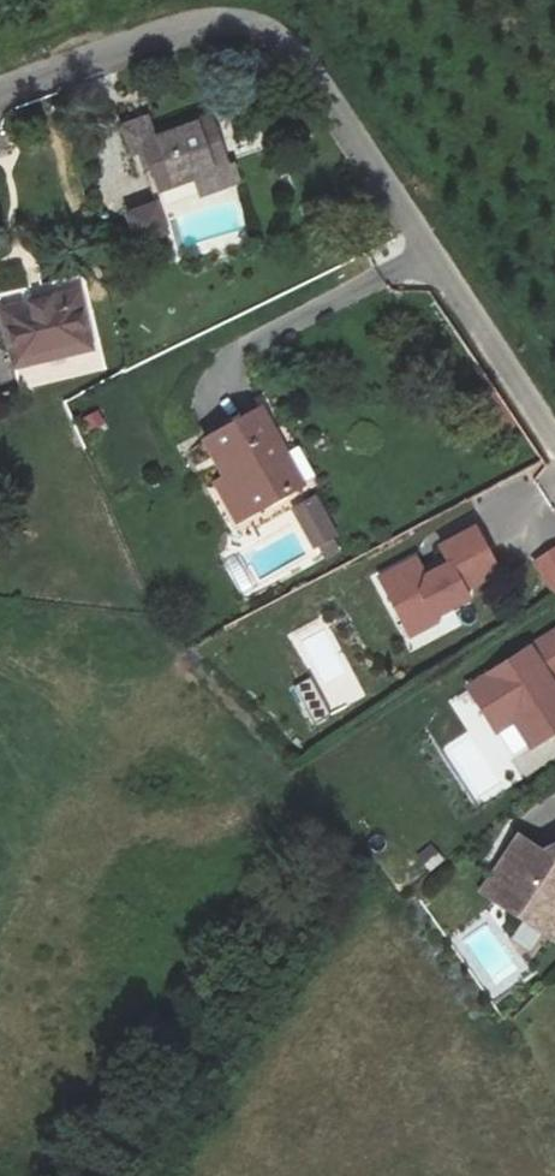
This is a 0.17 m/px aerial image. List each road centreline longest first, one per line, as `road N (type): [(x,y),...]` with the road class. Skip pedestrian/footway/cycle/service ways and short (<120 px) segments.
road 1 (unclassified): [(554,446),(293,56),(267,34),(228,23),(187,27),(0,90)]

